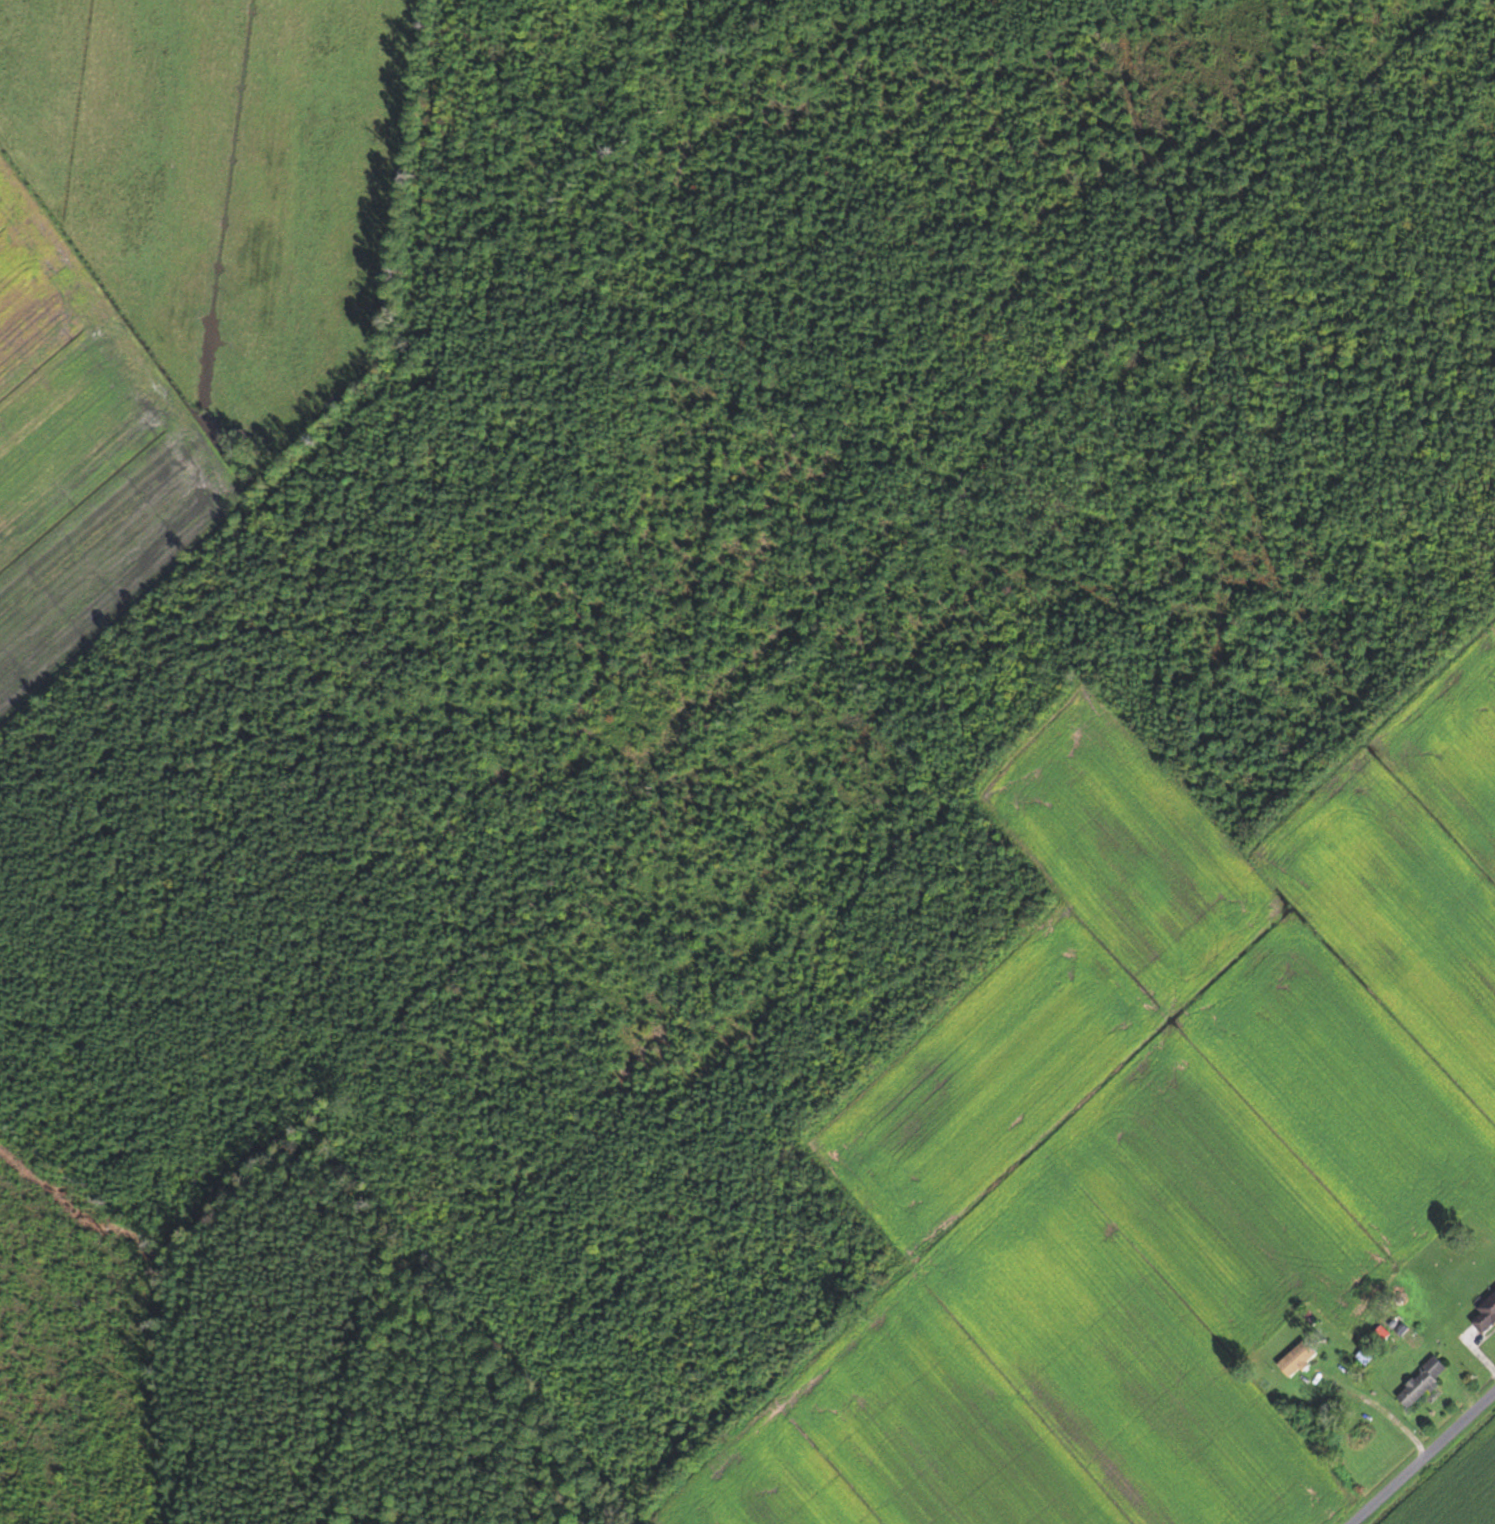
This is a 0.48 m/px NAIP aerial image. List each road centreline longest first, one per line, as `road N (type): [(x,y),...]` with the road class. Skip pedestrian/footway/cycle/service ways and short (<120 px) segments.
road 1 (residential): [(1355,1523),(1494,1395)]

